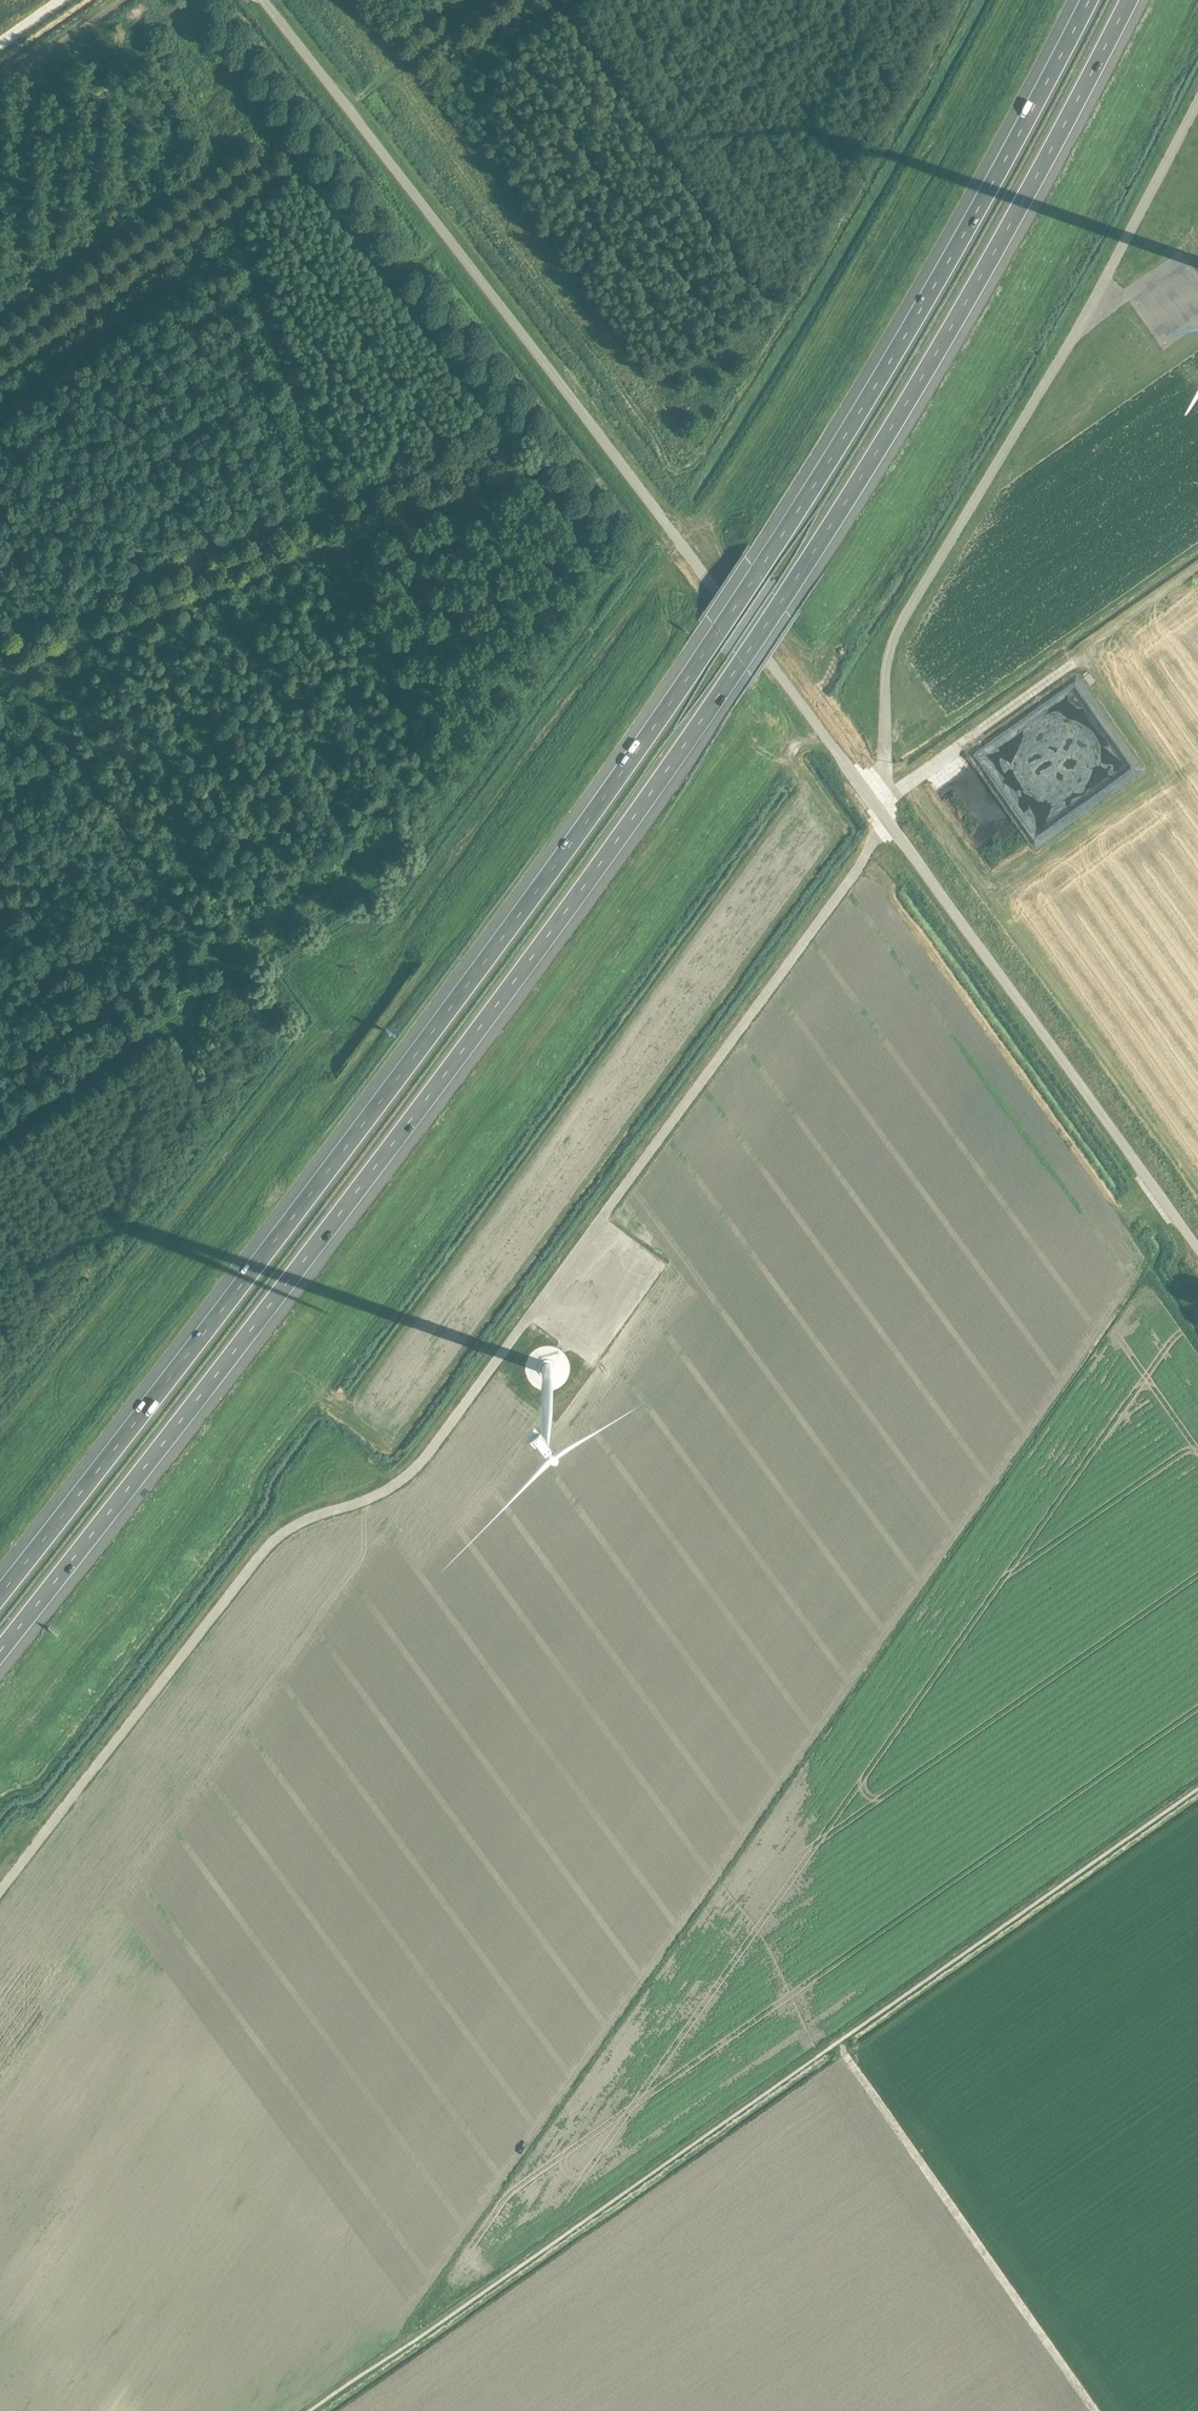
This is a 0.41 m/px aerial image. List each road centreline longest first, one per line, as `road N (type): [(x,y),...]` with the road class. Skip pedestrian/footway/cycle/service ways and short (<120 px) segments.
road 1 (motorway): [(0,1648),(463,1051),(743,665),(1034,192),(1135,0)]
road 2 (motorway): [(1083,0),(994,173),(718,633),(434,1026),(0,1589)]
road 3 (tertiary): [(1197,1248),(879,802),(264,0)]
road 4 (track): [(1095,2410),(836,2041)]
road 5 (track): [(879,802),(1074,655)]

